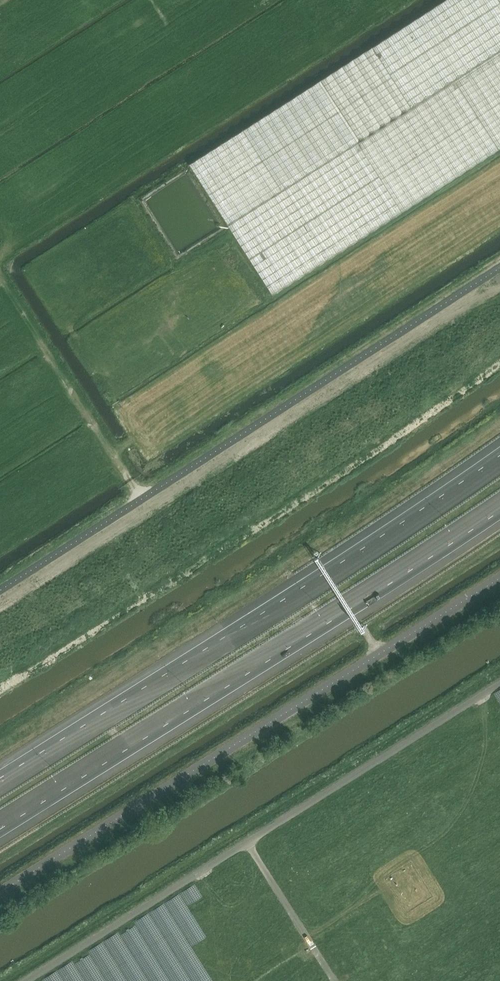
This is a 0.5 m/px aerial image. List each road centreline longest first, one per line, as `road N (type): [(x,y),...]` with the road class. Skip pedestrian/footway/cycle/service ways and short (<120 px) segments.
road 1 (motorway): [(499,459),(0,782)]
road 2 (motorway): [(0,826),(499,508)]

